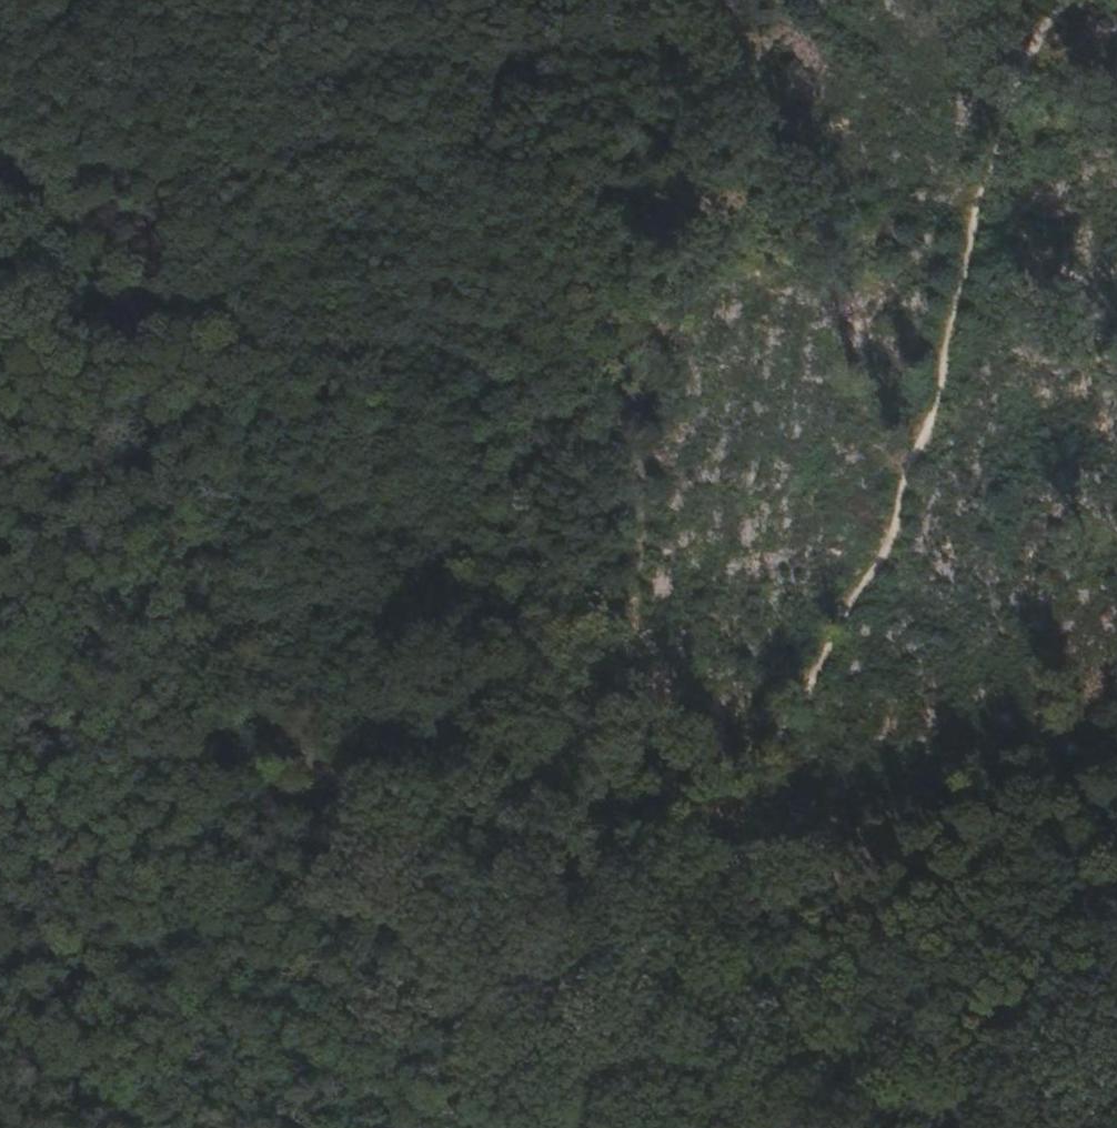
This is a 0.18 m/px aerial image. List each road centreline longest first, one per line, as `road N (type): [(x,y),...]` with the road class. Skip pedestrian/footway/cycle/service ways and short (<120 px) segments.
road 1 (track): [(770,1127),(631,1042),(481,931),(285,728),(210,636),(153,332),(111,253),(0,122)]

